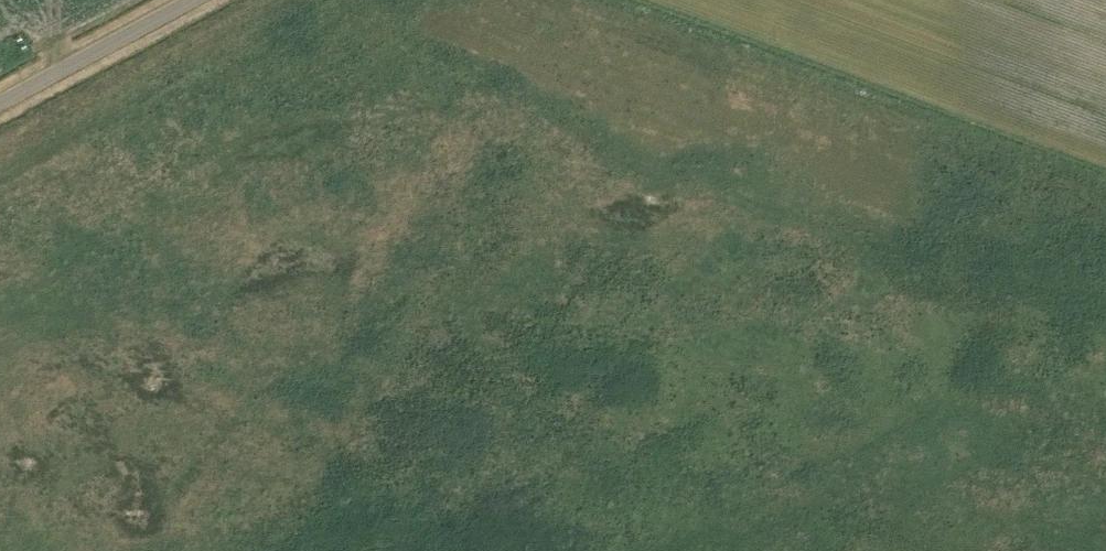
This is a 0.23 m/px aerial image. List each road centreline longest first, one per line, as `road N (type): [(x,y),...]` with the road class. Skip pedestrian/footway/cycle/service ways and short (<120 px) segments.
road 1 (unclassified): [(0,96),(184,0)]

